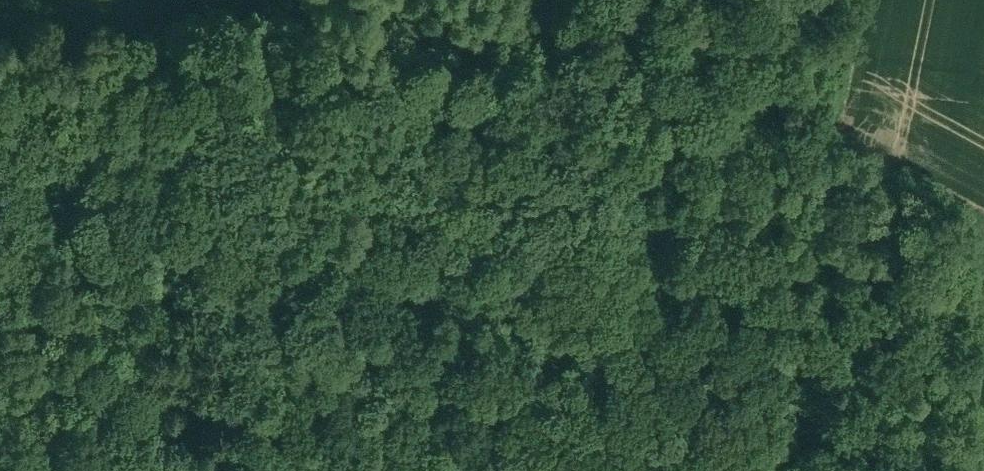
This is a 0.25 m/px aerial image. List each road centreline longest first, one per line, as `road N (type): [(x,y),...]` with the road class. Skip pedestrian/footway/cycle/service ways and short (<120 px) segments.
road 1 (track): [(658,0),(620,118),(553,197),(485,299),(433,445),(458,470)]
road 2 (track): [(0,408),(243,468),(433,445)]

